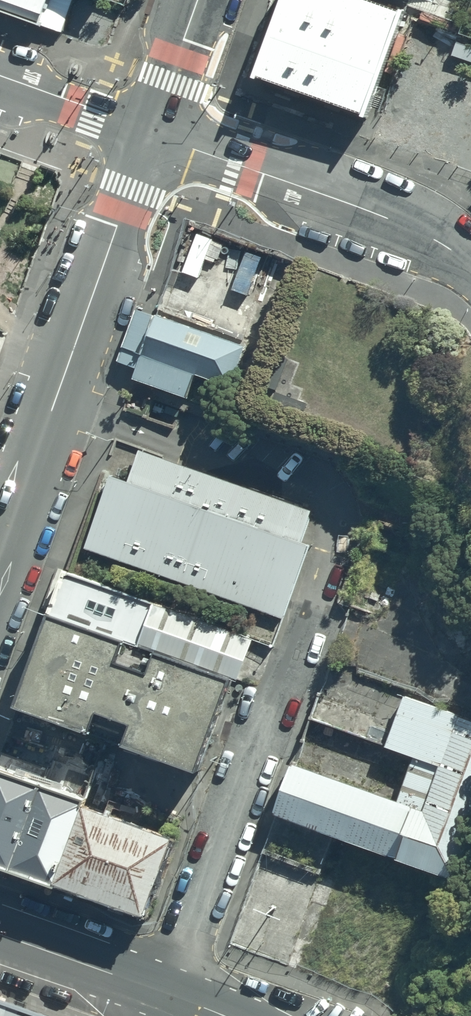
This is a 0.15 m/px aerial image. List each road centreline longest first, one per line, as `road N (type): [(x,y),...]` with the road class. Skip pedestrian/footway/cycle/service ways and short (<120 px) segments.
road 1 (unclassified): [(157,991),(184,951),(328,559),(333,521),(322,502)]
road 2 (secondary): [(153,134),(0,559)]
road 3 (secondary): [(470,268),(387,218),(153,134)]
road 4 (secondary): [(157,991),(0,933)]
road 5 (unclassified): [(153,134),(0,75)]
road 6 (residential): [(200,0),(153,134)]

